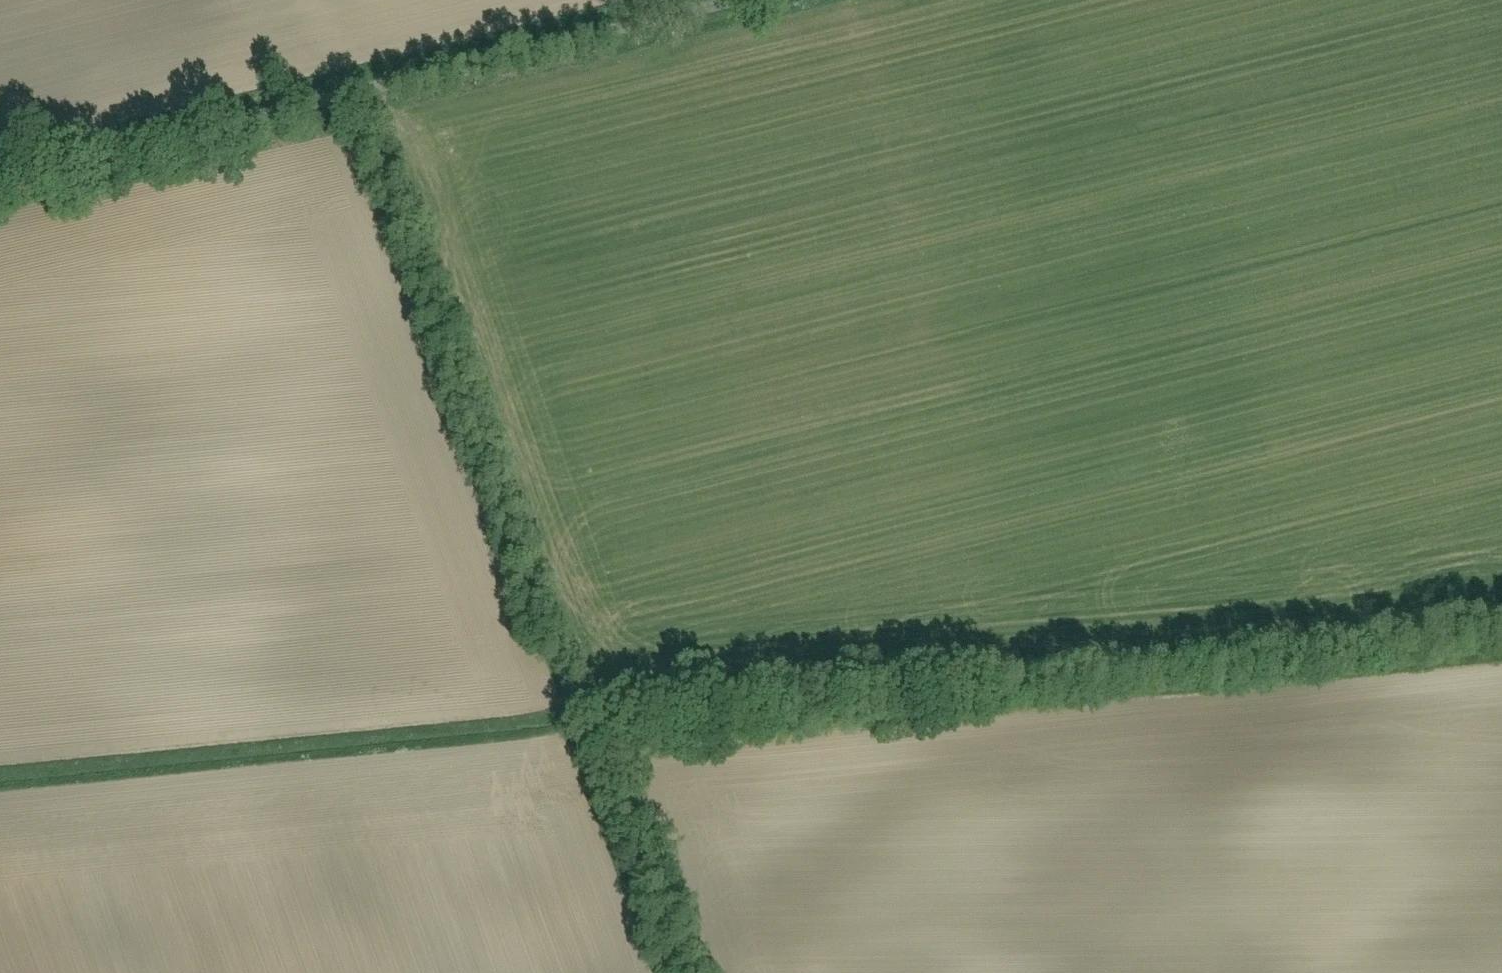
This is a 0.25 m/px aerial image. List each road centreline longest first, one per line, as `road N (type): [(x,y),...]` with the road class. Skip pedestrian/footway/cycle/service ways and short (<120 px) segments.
road 1 (track): [(0,177),(738,0)]

